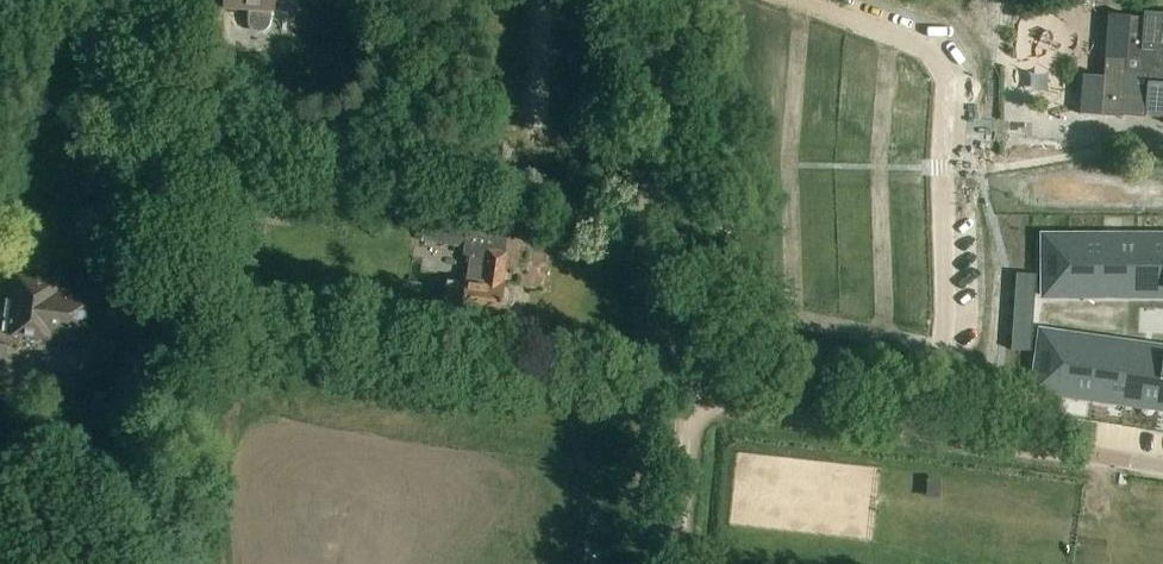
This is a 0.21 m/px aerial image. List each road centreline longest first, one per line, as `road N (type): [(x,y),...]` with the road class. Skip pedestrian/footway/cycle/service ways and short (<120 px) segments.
road 1 (residential): [(1162,466),(694,398),(664,354),(649,231),(663,0)]
road 2 (track): [(679,563),(694,398)]

